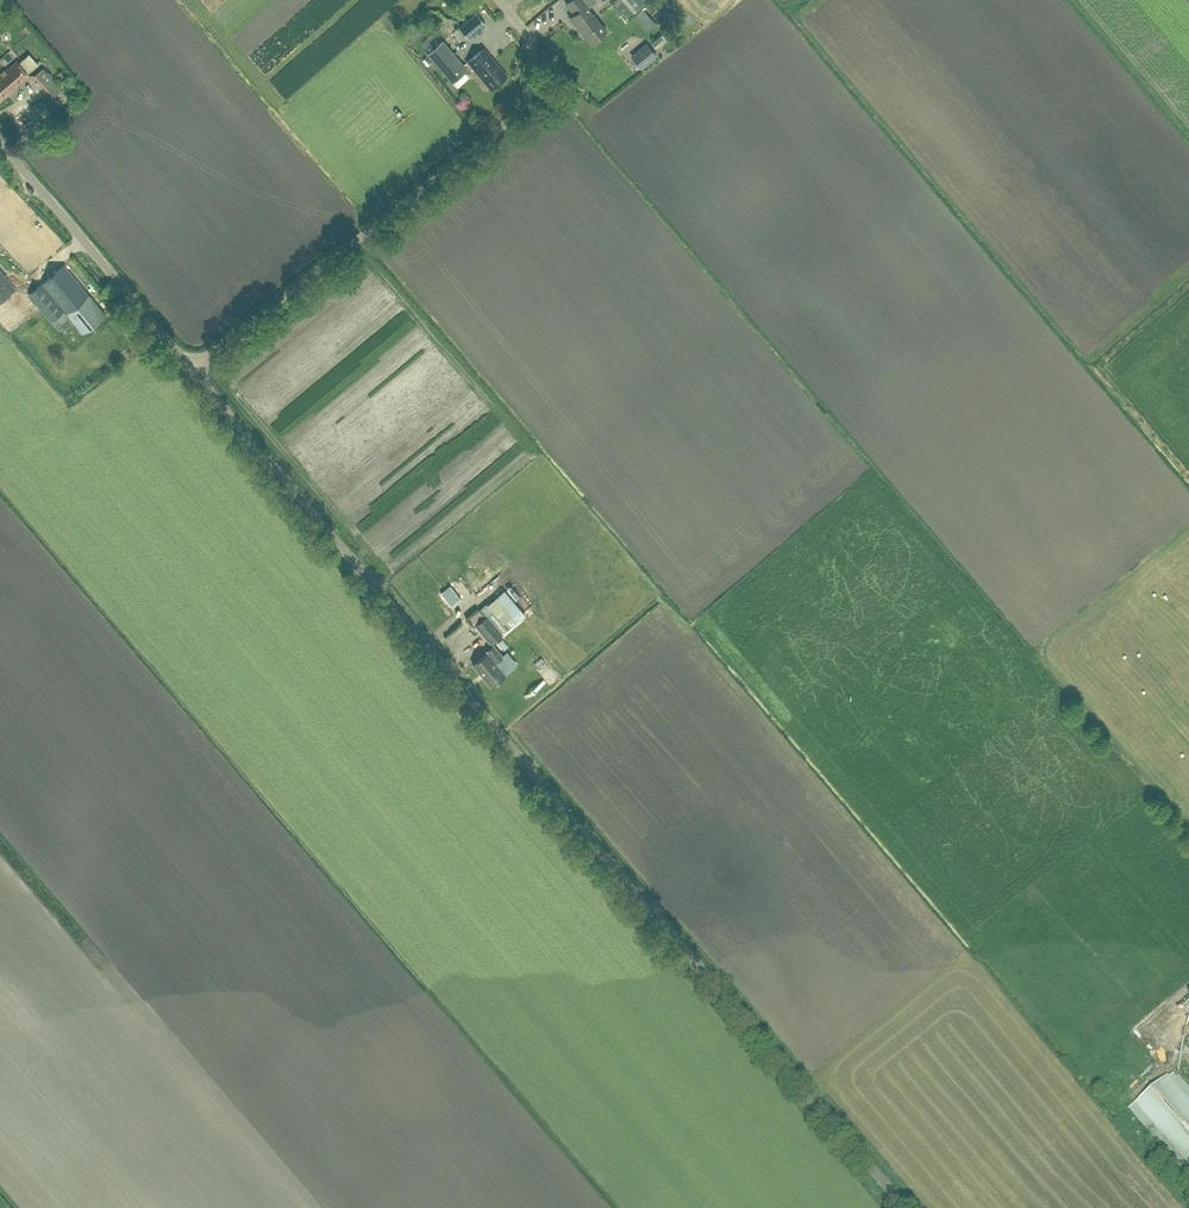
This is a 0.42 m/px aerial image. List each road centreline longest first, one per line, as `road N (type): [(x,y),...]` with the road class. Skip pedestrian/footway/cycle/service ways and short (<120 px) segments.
road 1 (unclassified): [(904,1207),(194,365)]
road 2 (unclassified): [(194,365),(514,110),(528,87),(530,54),(525,29),(500,0)]
road 3 (unclassified): [(194,365),(0,140)]

